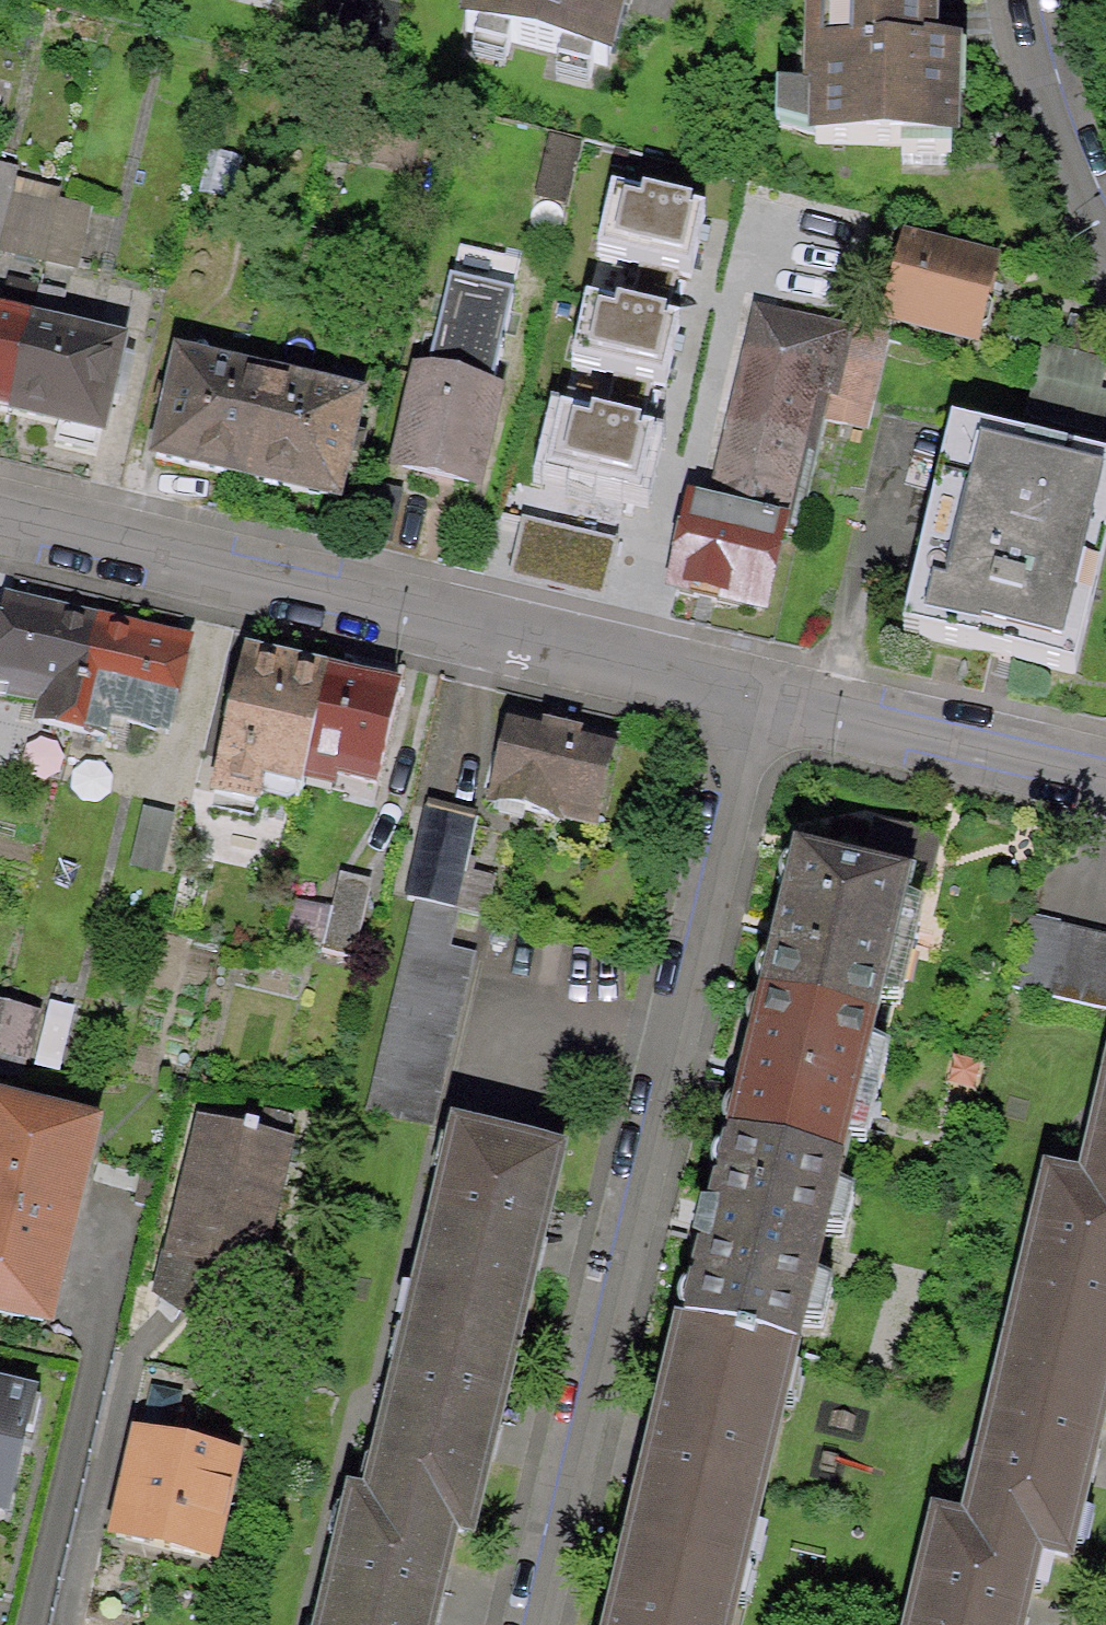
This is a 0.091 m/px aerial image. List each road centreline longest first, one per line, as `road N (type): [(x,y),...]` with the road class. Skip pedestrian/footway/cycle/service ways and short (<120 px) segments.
road 1 (residential): [(758,704),(534,1624)]
road 2 (residential): [(0,519),(758,704)]
road 3 (residential): [(758,704),(1105,786)]
road 4 (residential): [(1020,0),(1057,131),(1105,239)]

